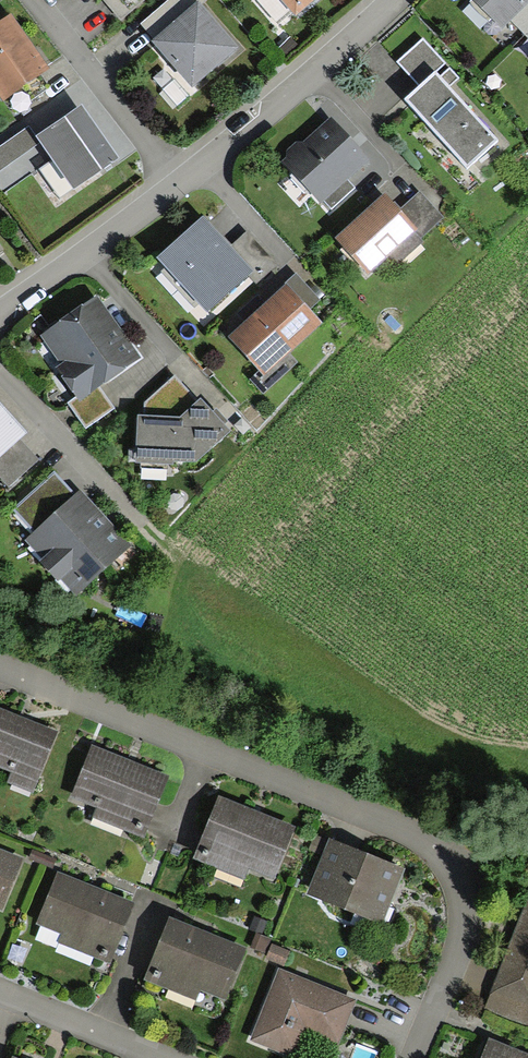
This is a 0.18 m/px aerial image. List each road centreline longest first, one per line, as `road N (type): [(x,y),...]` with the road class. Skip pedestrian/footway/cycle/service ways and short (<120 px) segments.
road 1 (residential): [(0,665),(441,844),(467,881),(468,929),(416,1057)]
road 2 (residential): [(392,0),(197,166),(0,313)]
road 3 (residential): [(167,1057),(0,993)]

